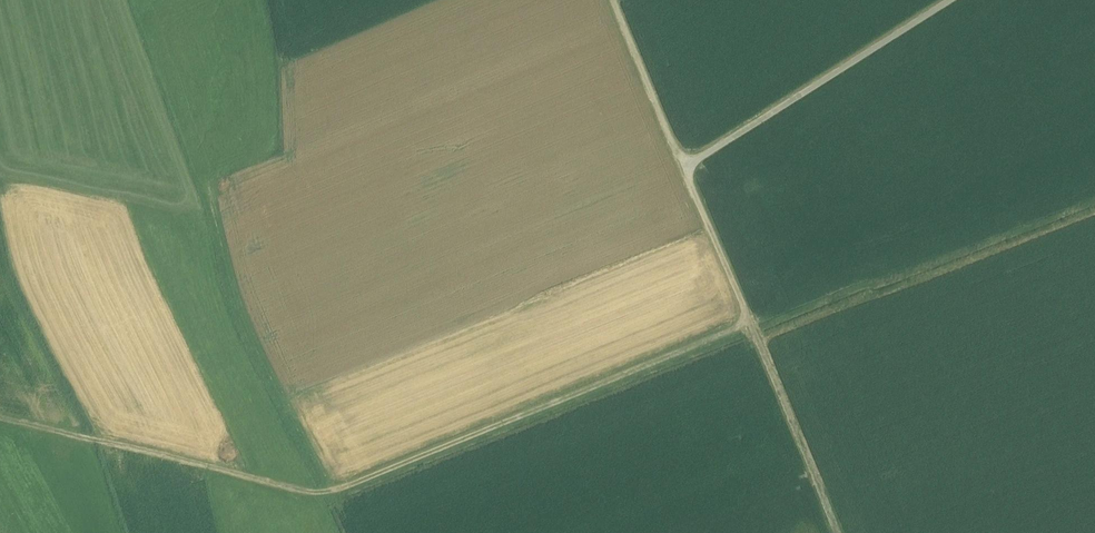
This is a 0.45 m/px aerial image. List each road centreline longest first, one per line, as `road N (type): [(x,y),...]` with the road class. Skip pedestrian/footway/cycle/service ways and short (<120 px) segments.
road 1 (track): [(611,0),(746,317),(322,487),(0,413)]
road 2 (track): [(322,487),(187,141)]
road 3 (track): [(944,0),(681,162)]
road 4 (track): [(746,317),(837,532)]

